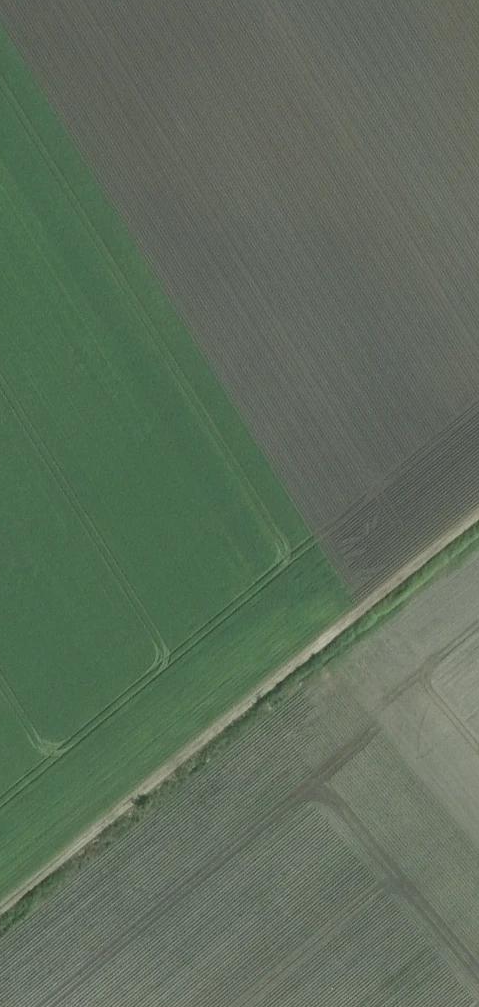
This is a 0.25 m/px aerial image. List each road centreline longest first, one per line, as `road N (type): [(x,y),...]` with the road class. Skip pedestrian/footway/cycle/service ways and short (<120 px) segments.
road 1 (track): [(0,918),(478,520)]

